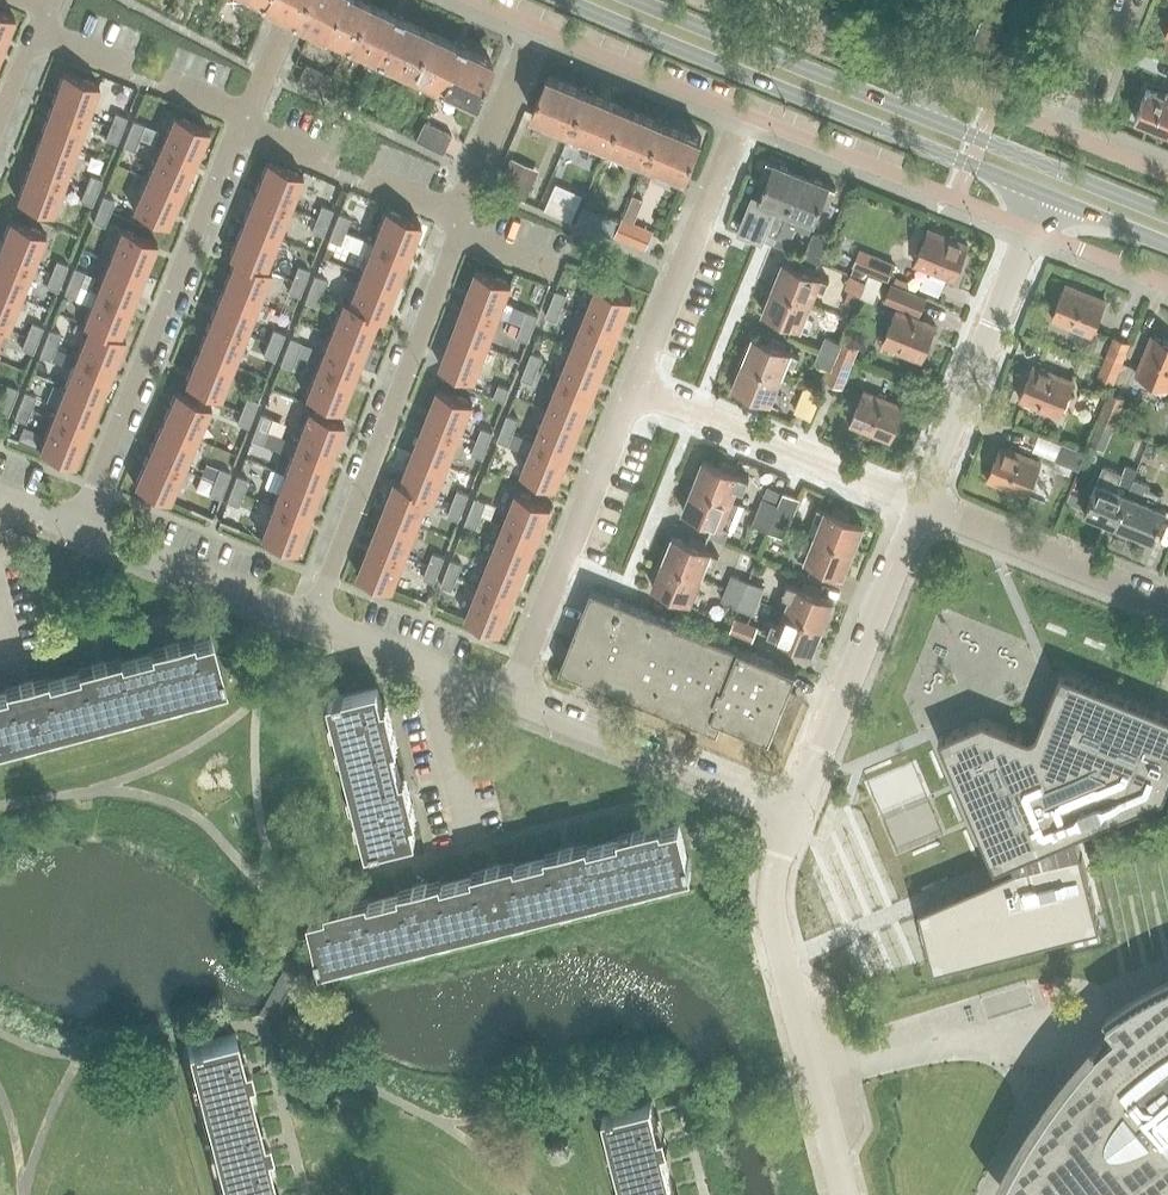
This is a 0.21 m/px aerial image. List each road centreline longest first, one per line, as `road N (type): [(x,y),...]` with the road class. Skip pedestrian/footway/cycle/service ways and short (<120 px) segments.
road 1 (residential): [(313,619),(459,235),(458,215),(536,28)]
road 2 (residential): [(77,526),(233,140),(299,0)]
road 3 (primary): [(564,0),(1046,195)]
road 4 (residential): [(845,1194),(771,890),(796,811)]
road 5 (residential): [(508,697),(632,389)]
road 6 (residential): [(796,811),(921,505)]
road 7 (primary): [(939,122),(636,0)]
road 8 (residential): [(921,505),(632,389)]
road 9 (residential): [(743,115),(1031,231)]
road 10 (residential): [(796,811),(508,697)]
road 11 (residential): [(632,389),(743,115)]
road 12 (residential): [(921,505),(1031,231)]
road 13 (residential): [(1167,604),(921,505)]
road 14 (residential): [(313,619),(77,526)]
road 15 (primary): [(1167,215),(939,122)]
road 16 (residential): [(536,28),(743,115)]
road 17 (residential): [(508,697),(313,619)]
road 18 (residential): [(1068,134),(894,65)]
road 19 (residential): [(894,65),(734,0)]
road 20 (residential): [(1031,231),(1167,286)]
road 21 (residential): [(1068,134),(1122,0)]
road 22 (primary): [(1046,195),(1167,245)]
road 23 (residential): [(0,119),(50,0)]

